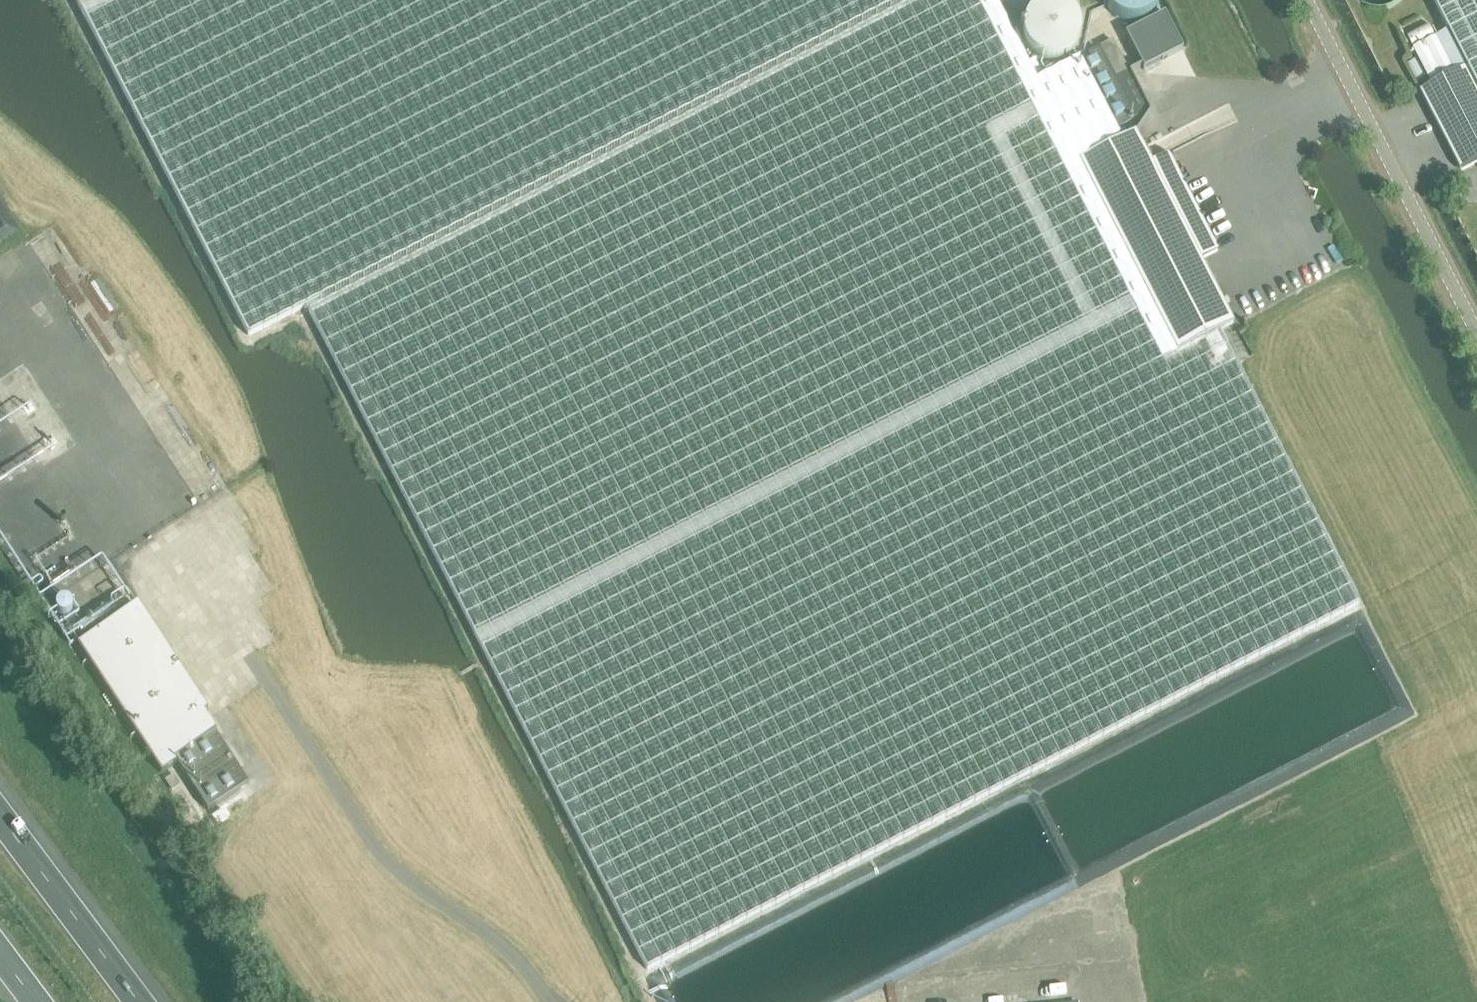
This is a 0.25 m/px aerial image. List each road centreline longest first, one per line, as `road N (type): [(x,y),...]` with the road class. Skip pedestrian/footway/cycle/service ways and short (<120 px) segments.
road 1 (unclassified): [(1476,329),(1308,0)]
road 2 (motorway): [(137,1001),(0,817)]

